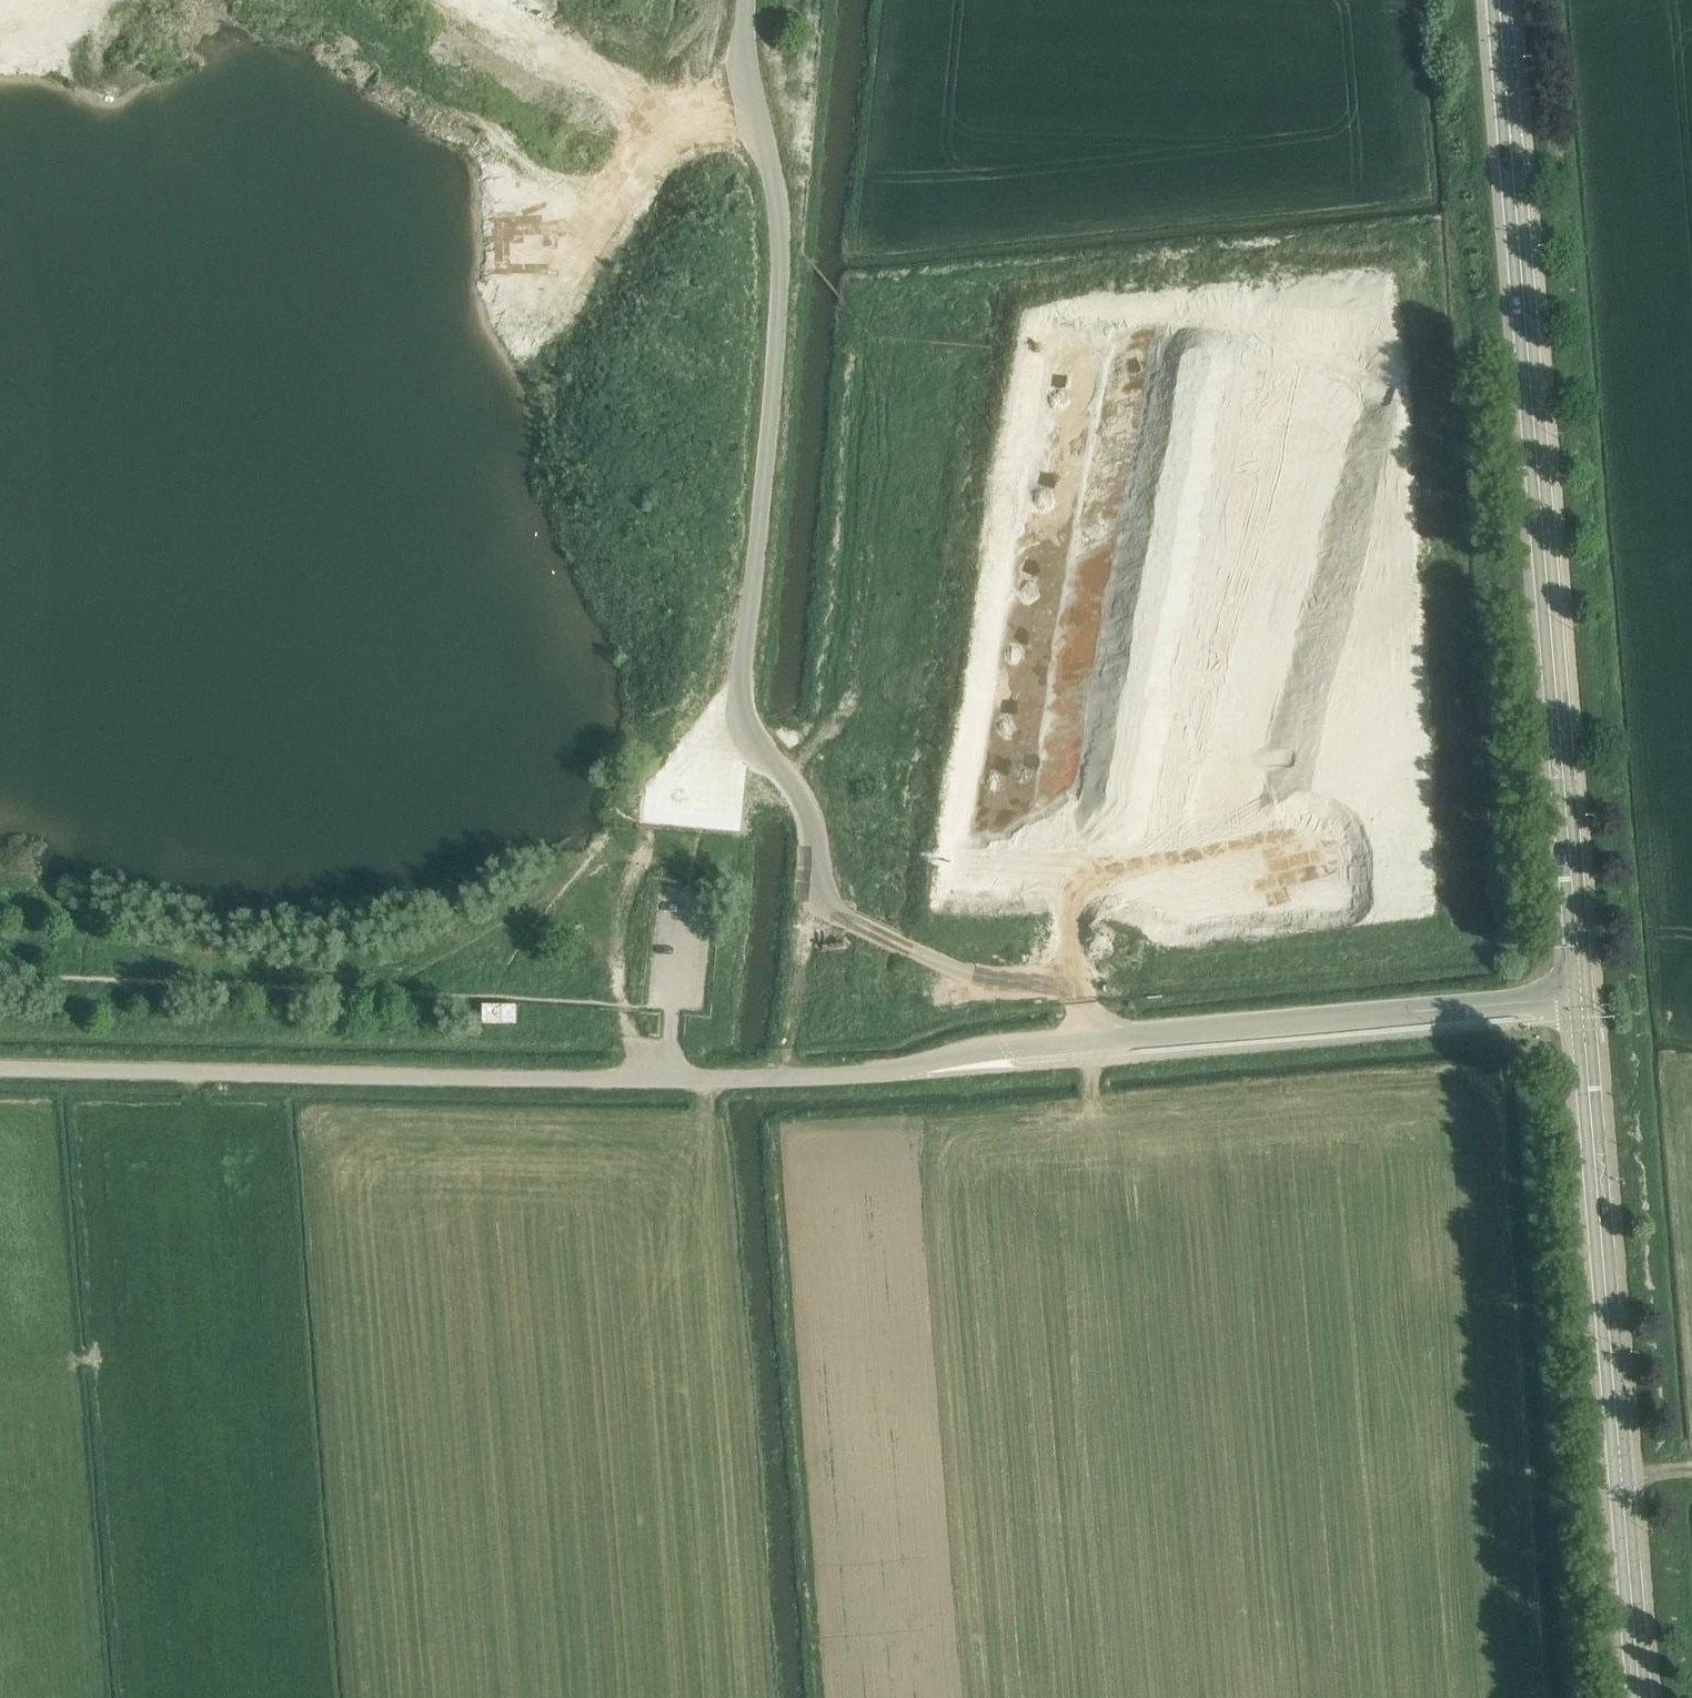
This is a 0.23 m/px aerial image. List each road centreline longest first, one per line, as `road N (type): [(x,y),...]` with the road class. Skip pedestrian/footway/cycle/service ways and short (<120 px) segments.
road 1 (unclassified): [(0,1072),(674,1082),(884,1071),(1131,1036),(1581,997)]
road 2 (tertiary): [(1581,997),(1498,0)]
road 3 (tertiary): [(1640,1697),(1581,997)]

